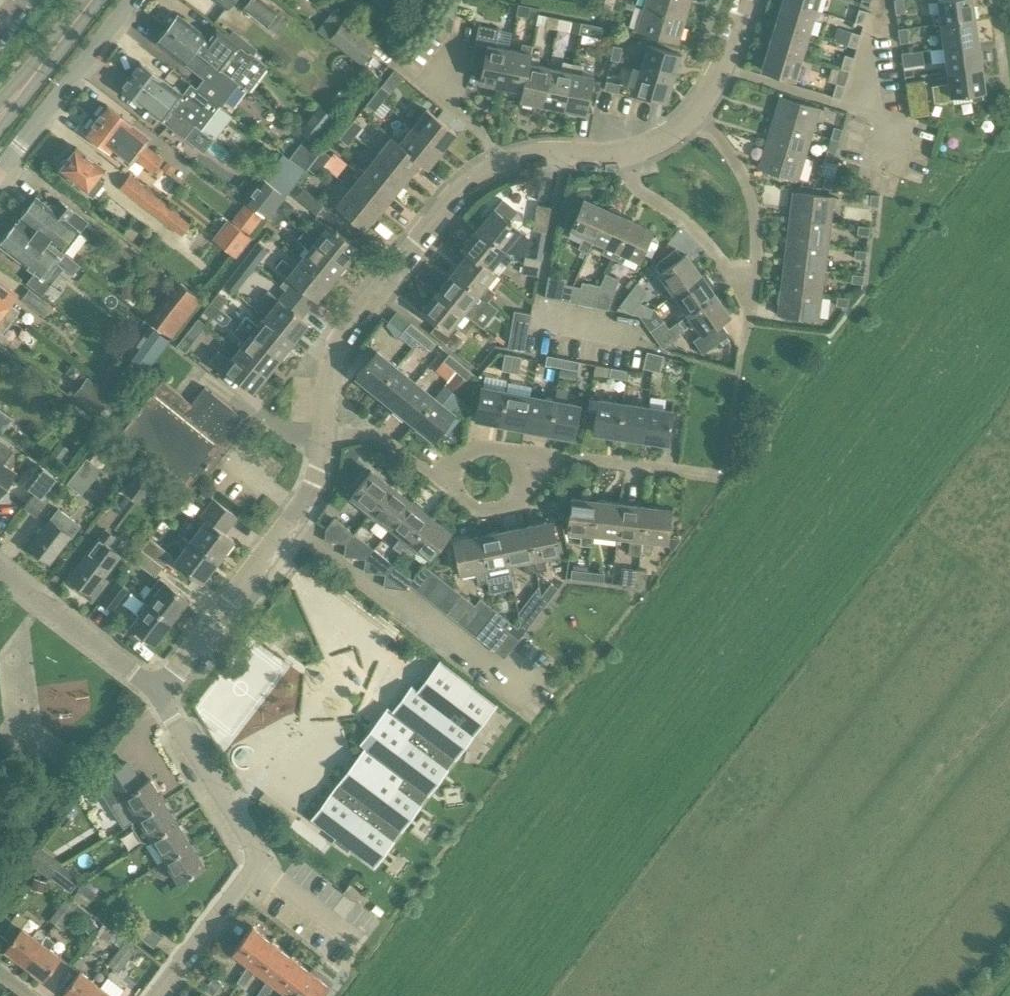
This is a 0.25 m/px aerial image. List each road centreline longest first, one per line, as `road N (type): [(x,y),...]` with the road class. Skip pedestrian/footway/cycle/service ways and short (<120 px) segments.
road 1 (residential): [(327,437),(335,347),(455,194),(496,164),(538,154),(622,154)]
road 2 (residential): [(156,995),(257,859),(158,691)]
road 3 (residential): [(158,691),(308,499),(327,437)]
road 4 (residential): [(0,171),(132,0)]
road 5 (residential): [(158,691),(0,571)]
road 6 (residential): [(622,154),(638,190),(703,237),(734,279),(754,285)]
road 7 (residential): [(533,454),(723,477)]
road 8 (residential): [(754,285),(756,228),(747,186),(693,114)]
road 9 (primary): [(0,116),(90,0)]
road 10 (residential): [(445,483),(387,436),(327,437)]
road 11 (residential): [(533,454),(523,494),(501,509),(477,509),(445,483)]
road 12 (residential): [(693,114),(749,0)]

